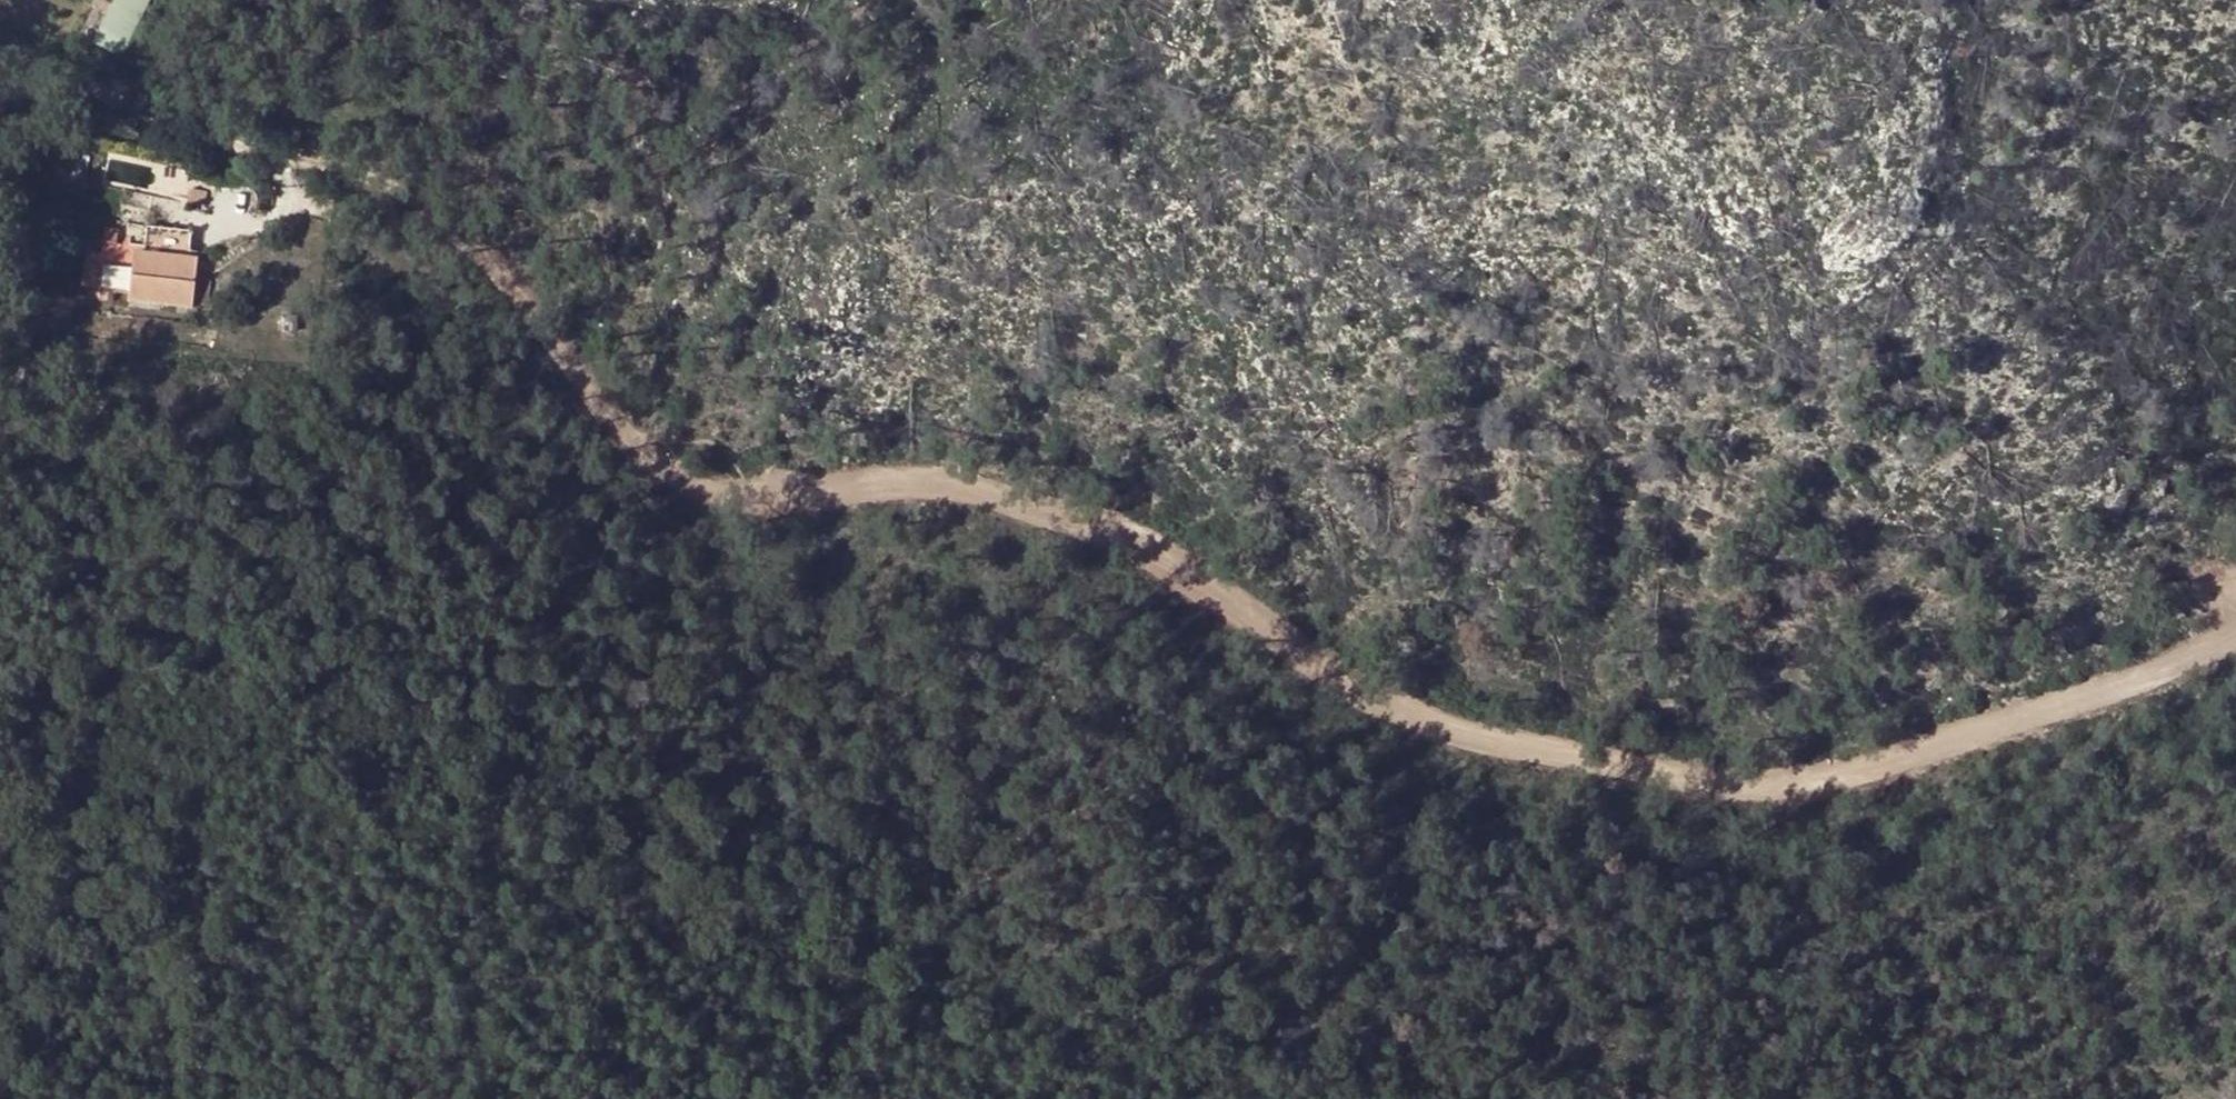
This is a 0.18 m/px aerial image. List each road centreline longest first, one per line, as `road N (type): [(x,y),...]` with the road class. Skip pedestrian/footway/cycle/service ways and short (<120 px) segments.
road 1 (track): [(1748,788),(1412,722),(1212,594),(1015,492),(856,488),(765,504),(681,491),(623,442),(405,186),(260,152)]
road 2 (residential): [(0,69),(260,152)]

